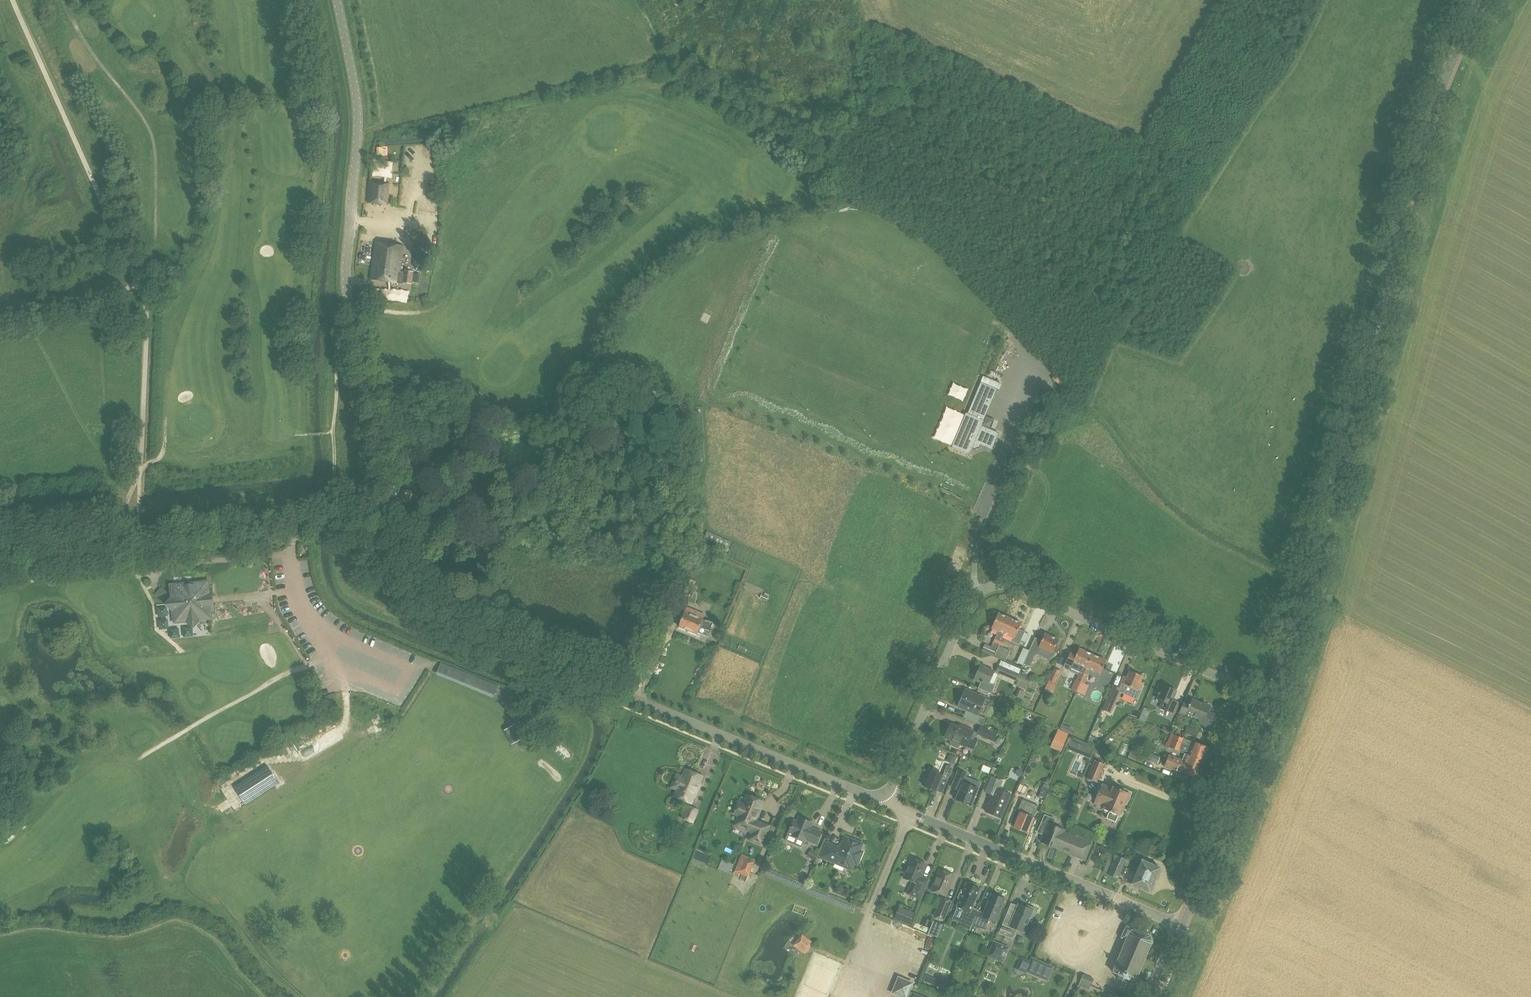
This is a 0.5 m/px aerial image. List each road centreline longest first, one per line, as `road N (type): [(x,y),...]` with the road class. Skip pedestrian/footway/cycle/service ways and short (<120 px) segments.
road 1 (secondary): [(1267,700),(1438,90),(1479,0)]
road 2 (unclassified): [(871,796),(462,622),(424,582),(400,509)]
road 3 (unclassified): [(871,796),(891,785),(968,601),(992,588),(1026,592),(1267,700)]
road 4 (unclassified): [(400,509),(345,280),(358,117),(337,0)]
road 5 (unclassified): [(0,549),(400,509)]
road 6 (residential): [(1182,925),(871,796)]
road 7 (secondary): [(1182,925),(1267,700)]

